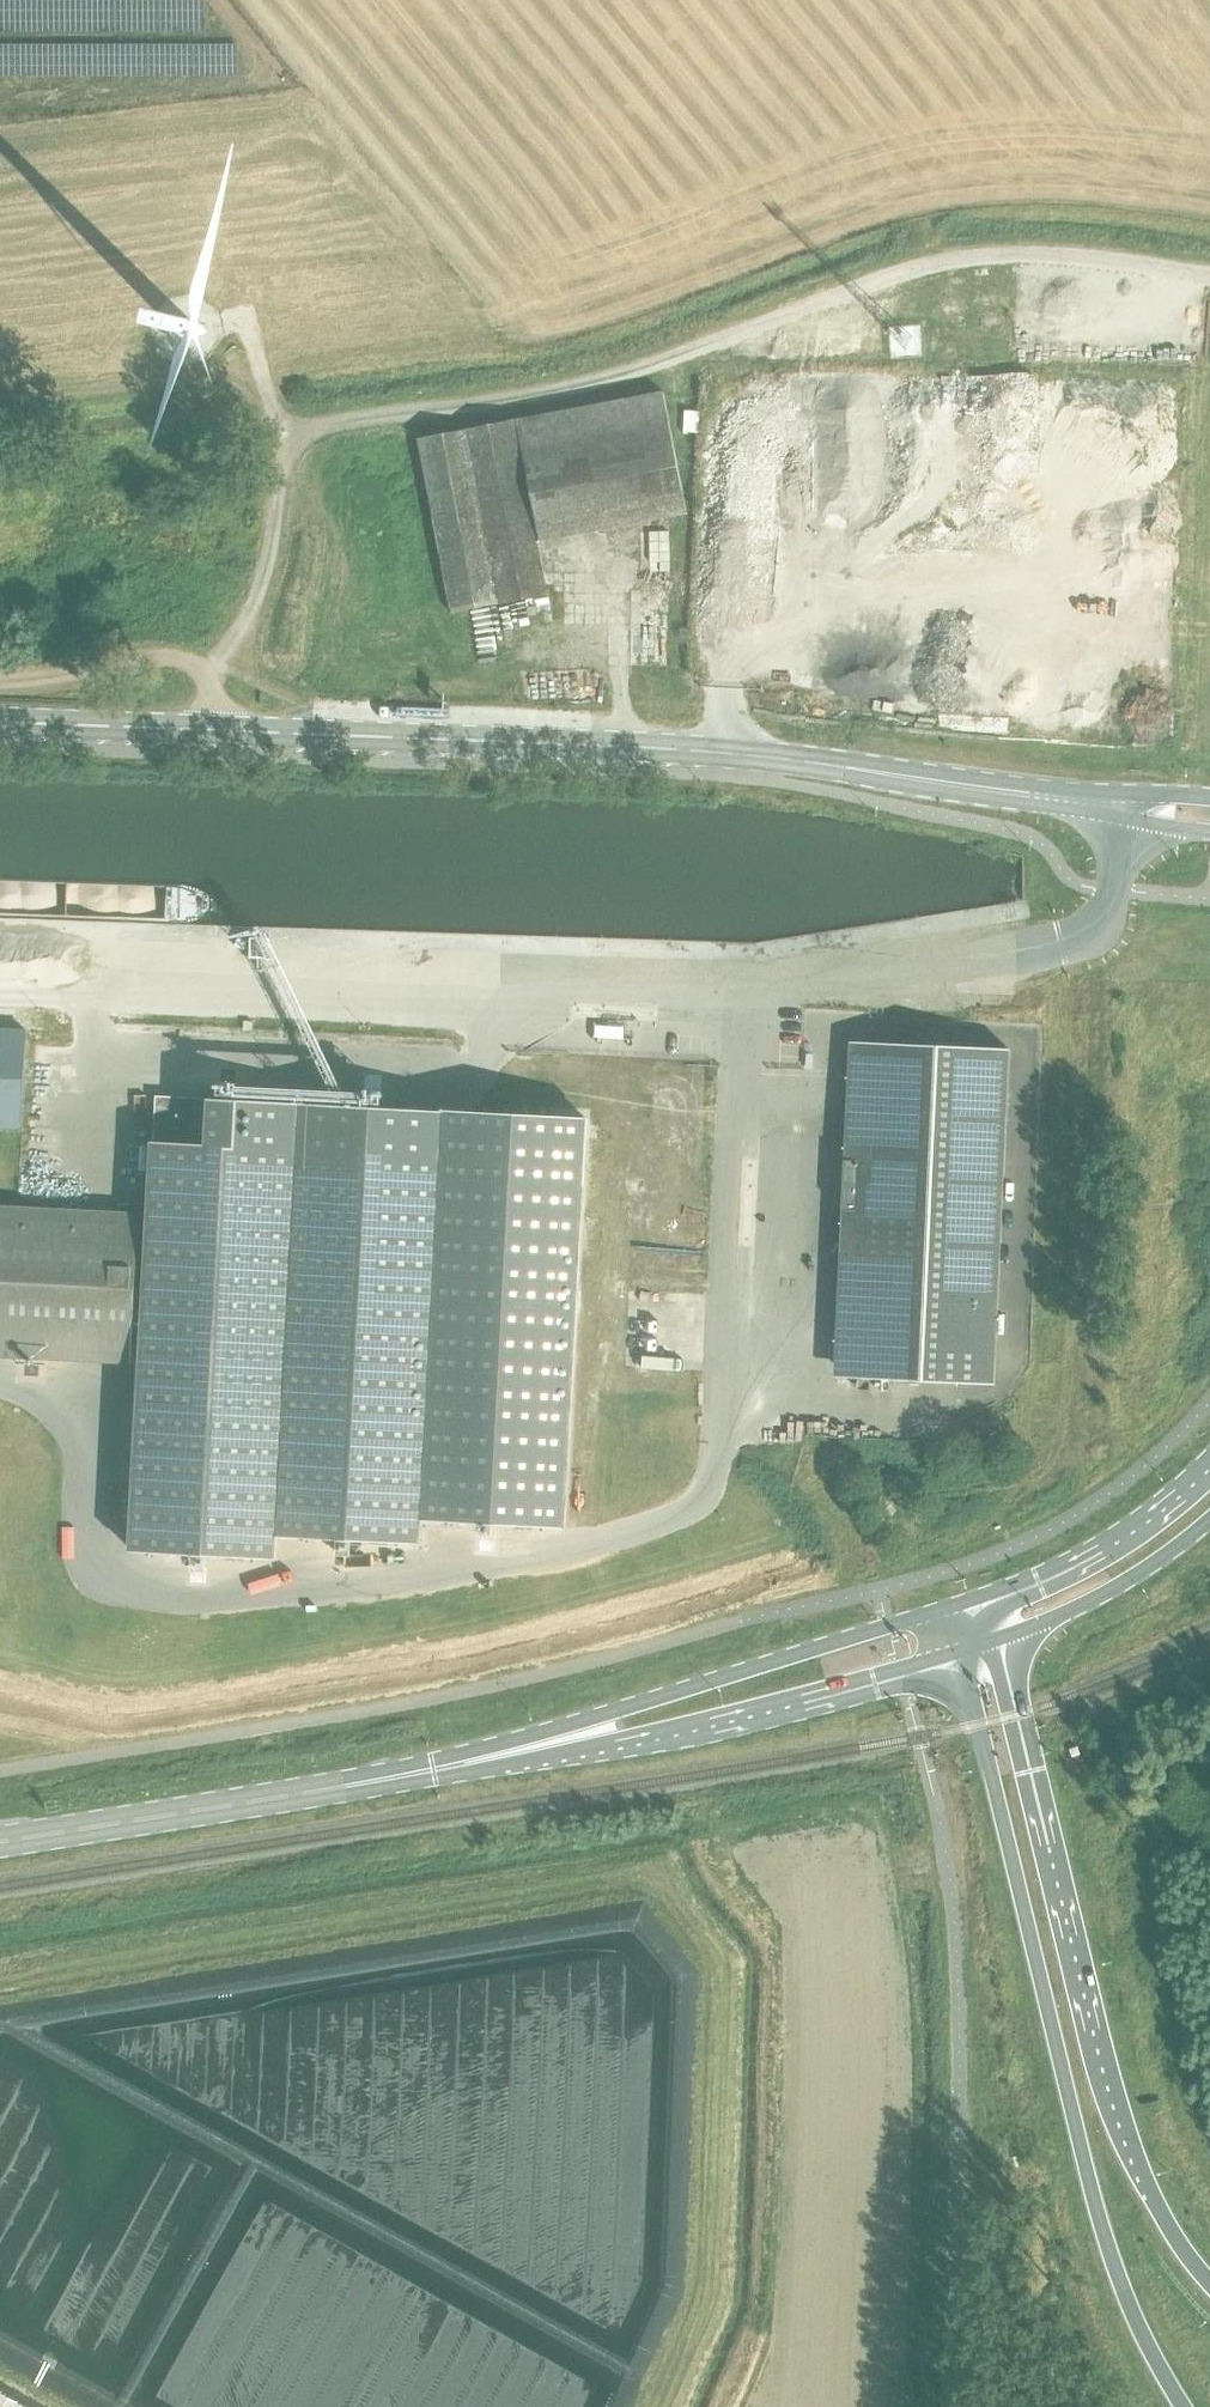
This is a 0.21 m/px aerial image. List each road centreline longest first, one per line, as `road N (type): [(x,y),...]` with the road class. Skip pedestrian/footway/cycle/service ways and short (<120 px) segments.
road 1 (unclassified): [(1129,804),(1116,890),(1099,915),(1062,943),(893,971),(747,995),(230,1001),(0,991)]
road 2 (track): [(1209,278),(1044,255),(908,268),(596,383),(274,437)]
road 3 (tertiary): [(1129,804),(675,749),(223,732)]
road 4 (trunk): [(959,1657),(1103,2222),(1140,2327),(1183,2406)]
road 5 (trunk): [(1209,2281),(1178,2239),(1113,2100),(1001,1646)]
road 6 (unclassified): [(966,1604),(433,1771)]
road 7 (unclassified): [(433,1771),(704,1723),(959,1657)]
road 8 (unclassified): [(0,1840),(433,1771)]
road 9 (track): [(224,325),(245,336),(274,437),(275,525),(240,632),(200,661)]
road 10 (secondary): [(1209,1467),(1135,1532),(1040,1584),(966,1604)]
road 11 (unclassified): [(223,732),(200,661),(170,652),(0,666)]
road 12 (secondary): [(1001,1646),(1125,1583),(1209,1520)]
road 13 (tertiary): [(223,732),(0,723)]

